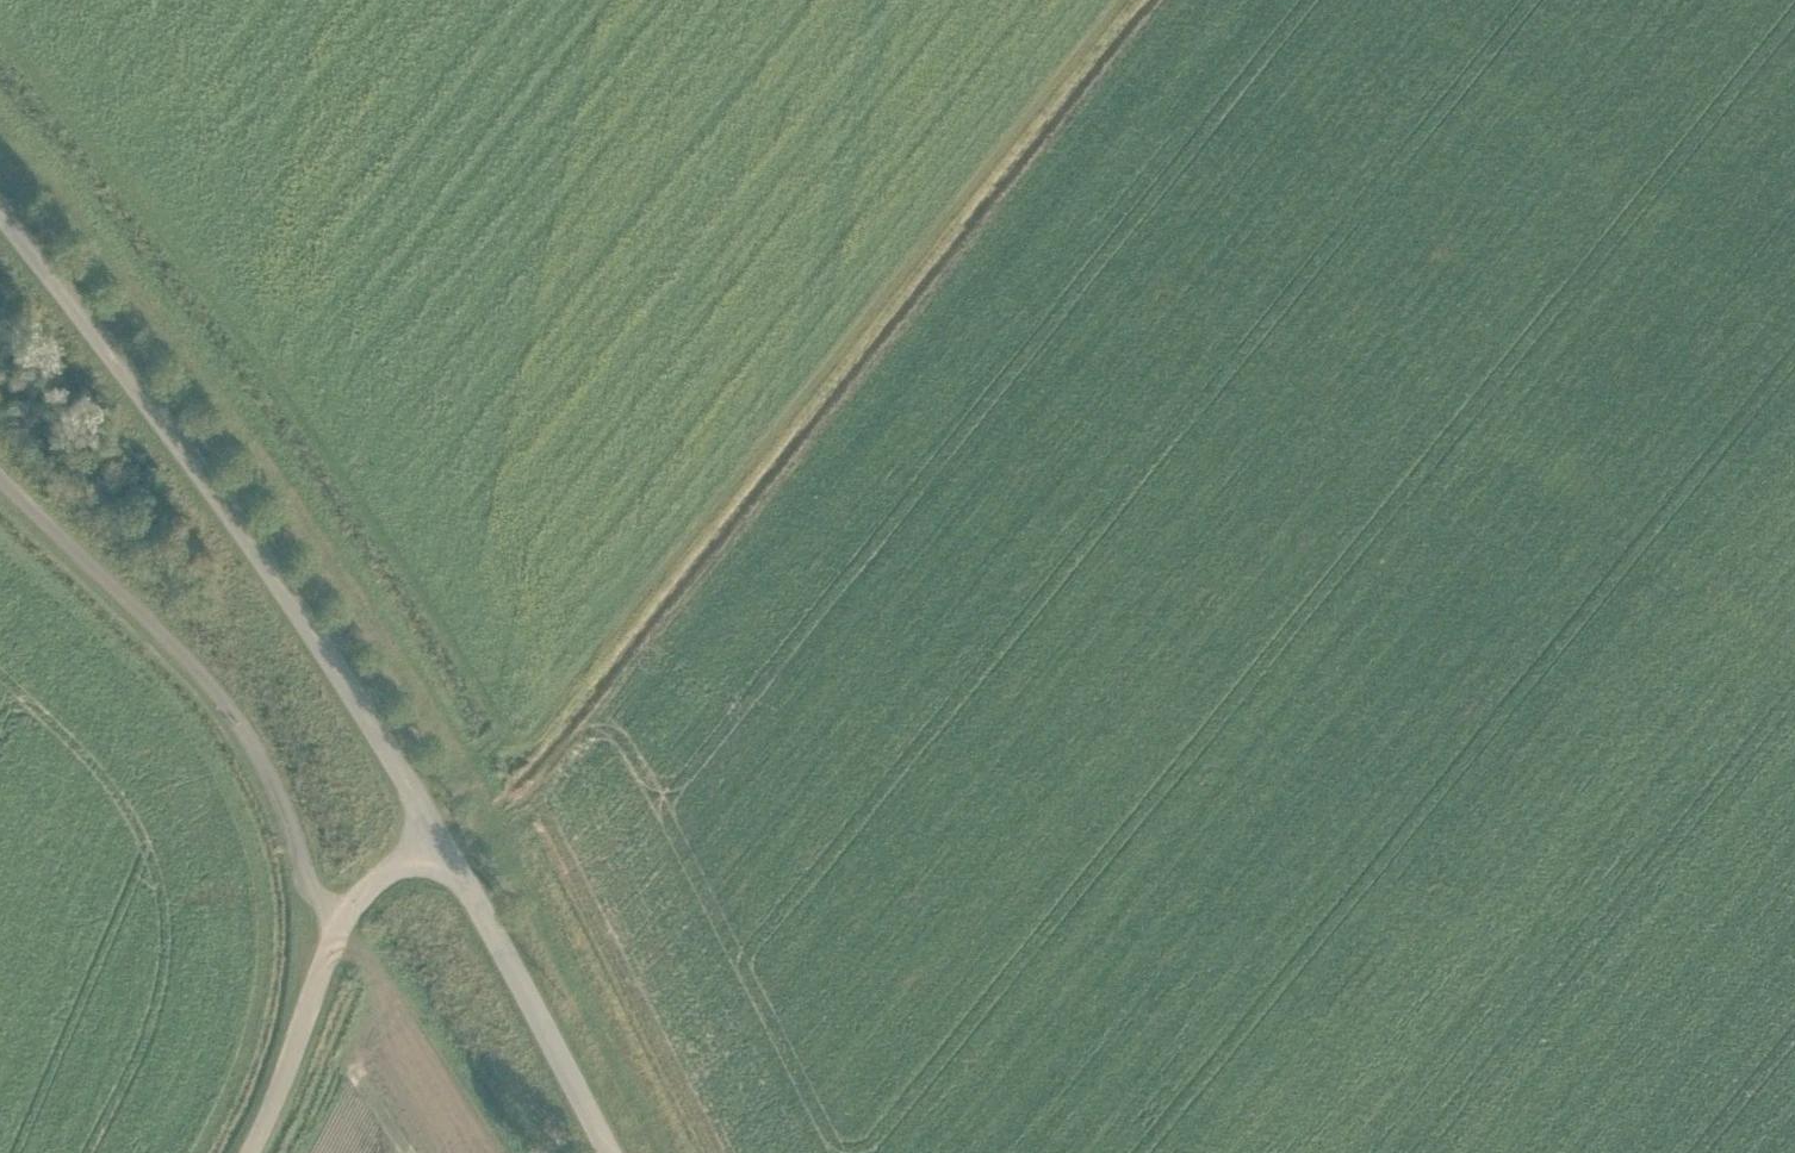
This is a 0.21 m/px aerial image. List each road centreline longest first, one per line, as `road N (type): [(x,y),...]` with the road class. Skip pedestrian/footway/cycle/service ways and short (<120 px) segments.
road 1 (unclassified): [(433,842),(373,737),(177,448),(0,217)]
road 2 (unclassified): [(342,924),(305,882),(285,820),(226,710),(0,483)]
road 3 (unclassified): [(603,1152),(433,842)]
road 4 (unclassified): [(249,1152),(288,1076),(310,988),(342,924)]
road 5 (unclassified): [(342,924),(377,884),(433,842)]

